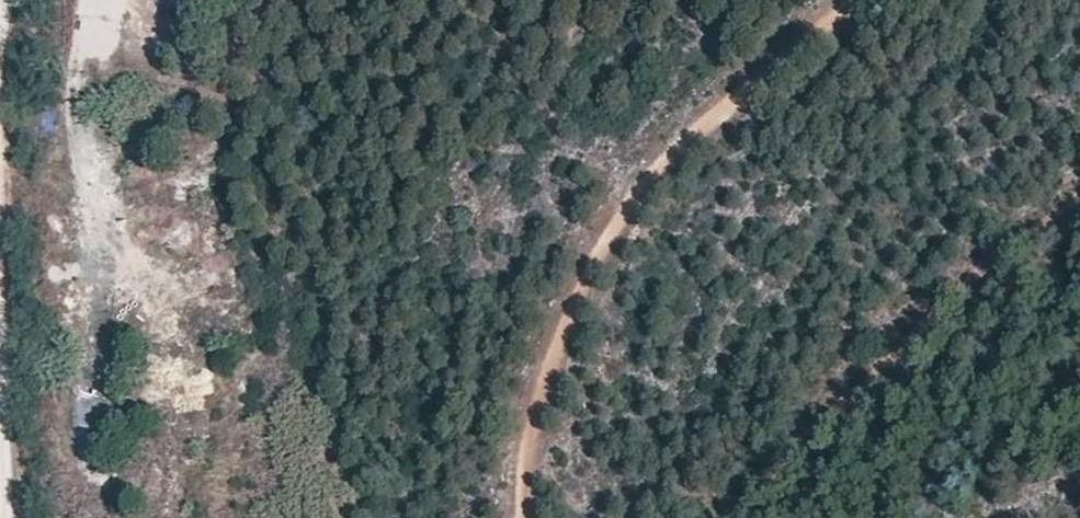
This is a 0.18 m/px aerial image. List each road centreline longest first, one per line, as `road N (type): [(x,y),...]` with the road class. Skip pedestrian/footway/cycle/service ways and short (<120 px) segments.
road 1 (track): [(858,0),(646,181),(584,284),(540,396),(525,517)]
road 2 (track): [(1079,197),(960,286),(722,517)]

